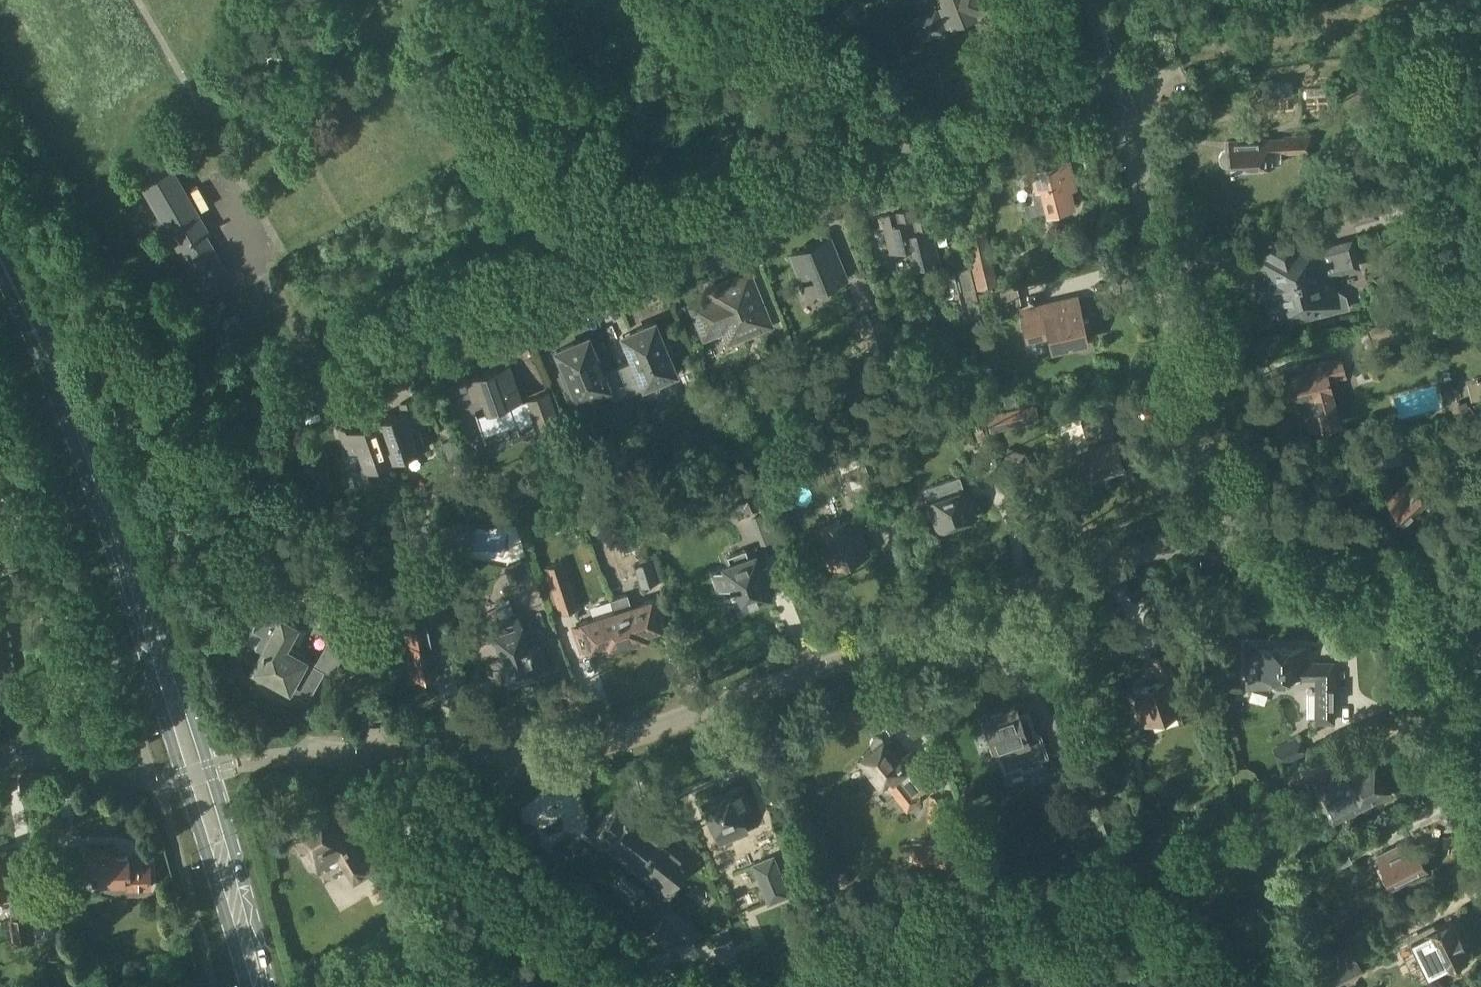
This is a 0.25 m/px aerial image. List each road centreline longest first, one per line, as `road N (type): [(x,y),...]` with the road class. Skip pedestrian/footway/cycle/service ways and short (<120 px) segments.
road 1 (residential): [(1217,529),(1155,169),(1127,66),(325,373)]
road 2 (residential): [(329,753),(529,754),(642,734),(1217,529)]
road 3 (primary): [(258,986),(130,574),(0,270)]
road 4 (residential): [(1480,757),(1410,621),(1370,577),(1309,547),(1217,529)]

